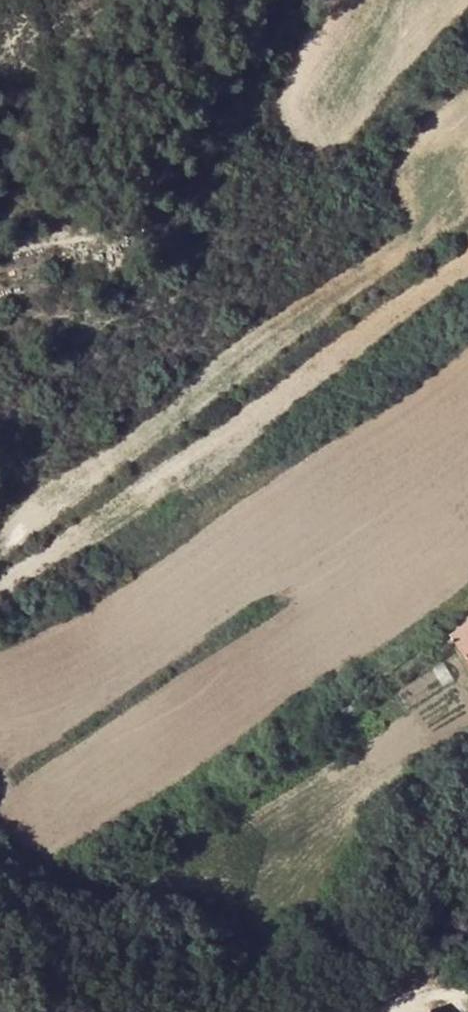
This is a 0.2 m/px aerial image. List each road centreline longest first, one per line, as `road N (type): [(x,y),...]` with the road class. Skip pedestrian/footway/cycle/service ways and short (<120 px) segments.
road 1 (track): [(256,0),(137,203),(105,233),(0,268)]

